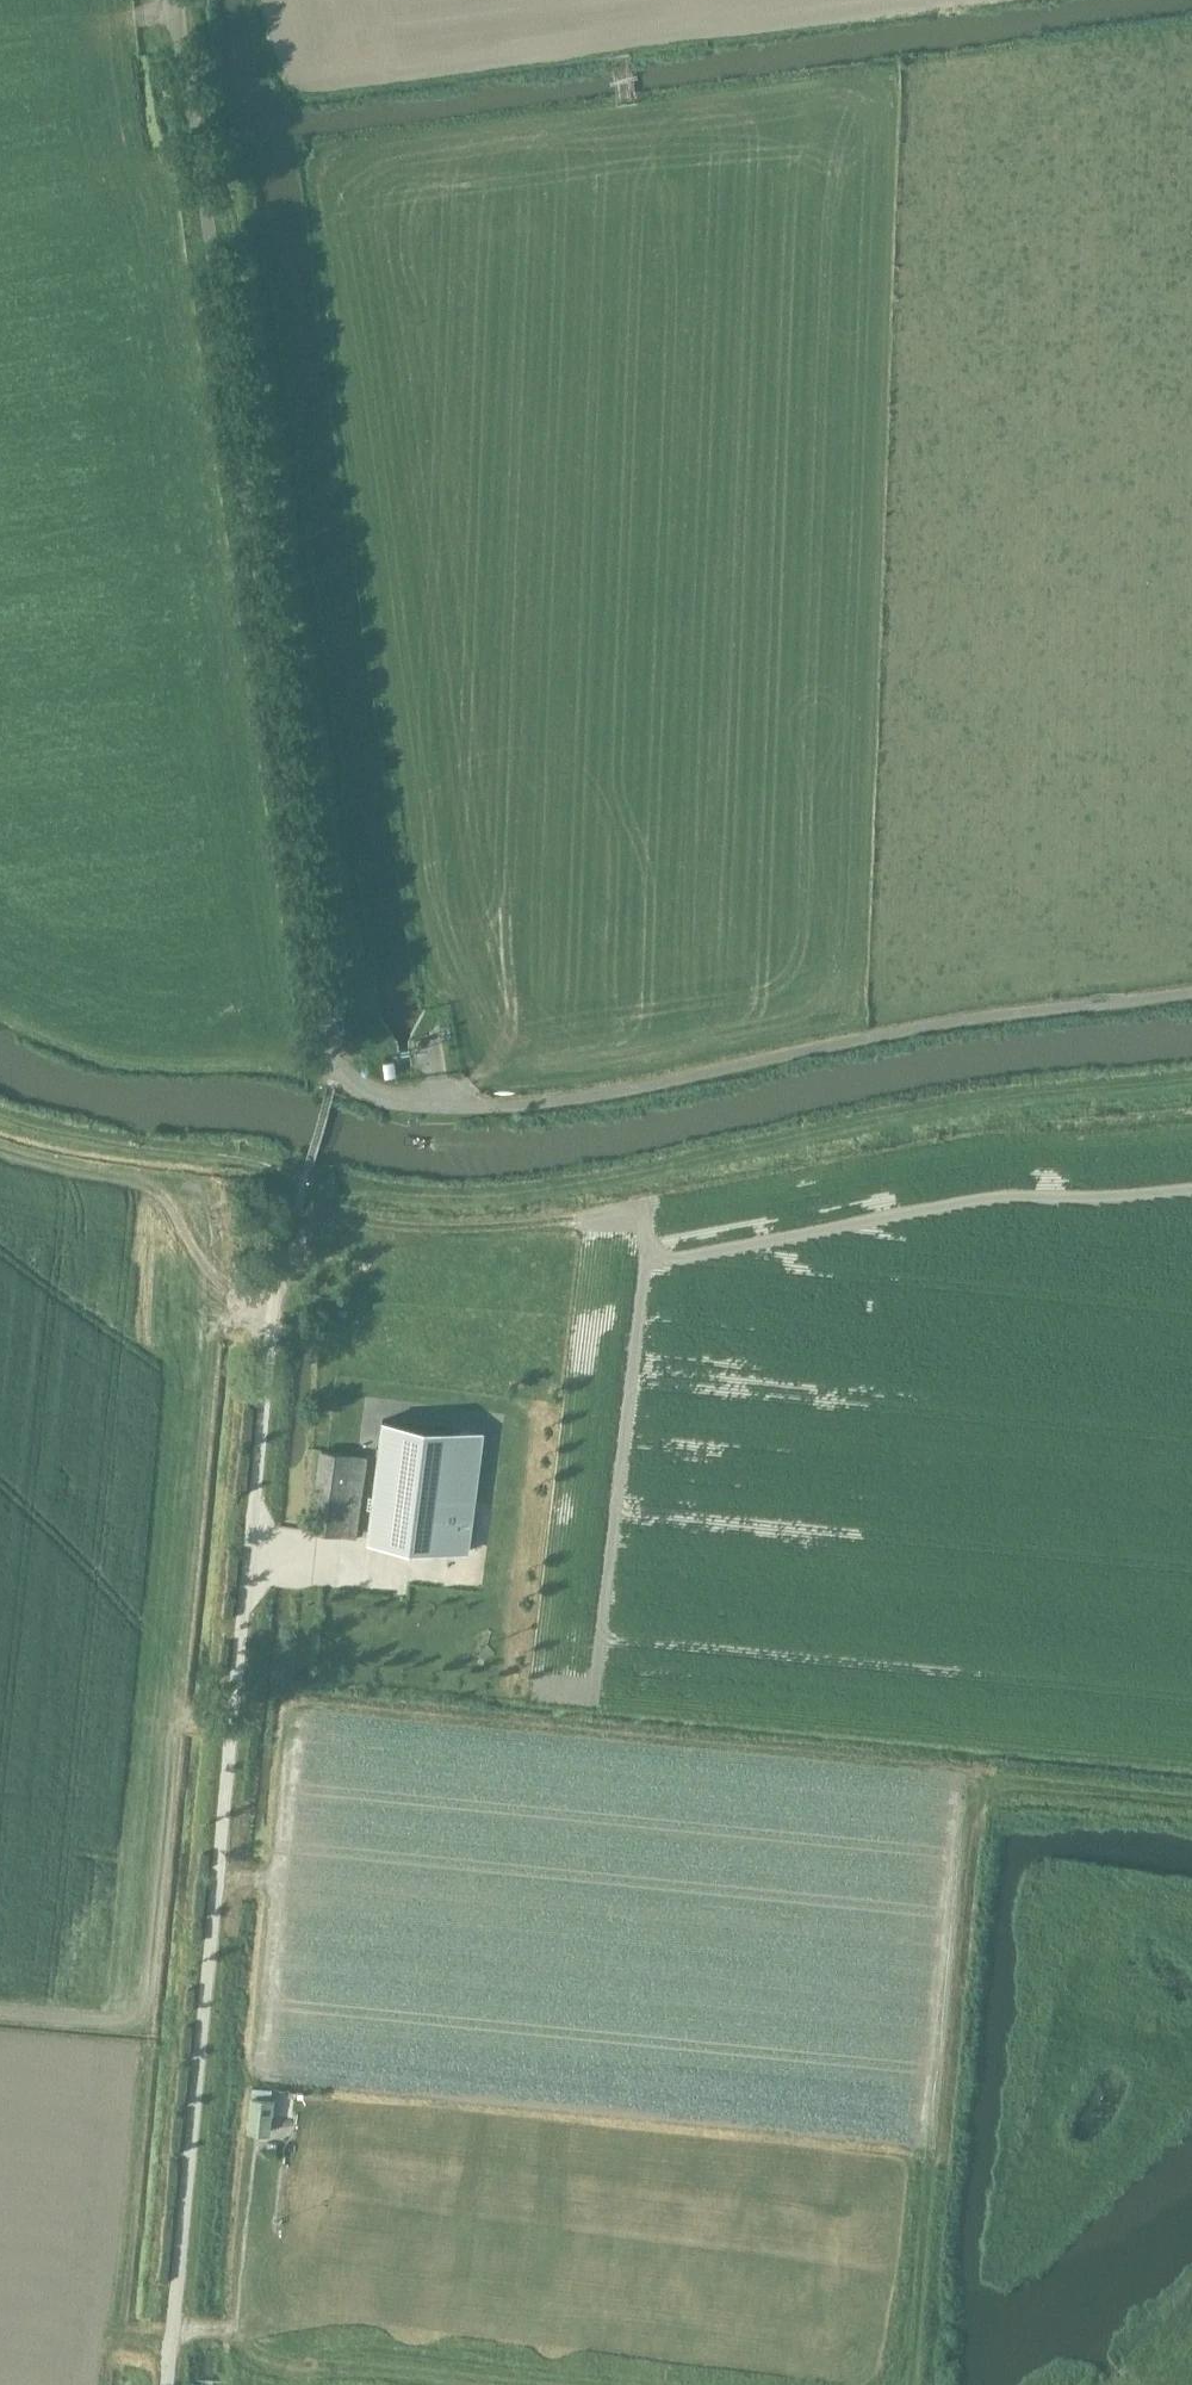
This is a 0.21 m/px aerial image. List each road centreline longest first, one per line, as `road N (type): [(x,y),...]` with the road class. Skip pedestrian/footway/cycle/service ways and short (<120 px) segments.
road 1 (unclassified): [(168,2384),(250,1559),(305,1177)]
road 2 (unclassified): [(331,1089),(338,1074),(323,1035),(170,0)]
road 3 (track): [(975,870),(875,1005),(498,1075),(452,1106)]

